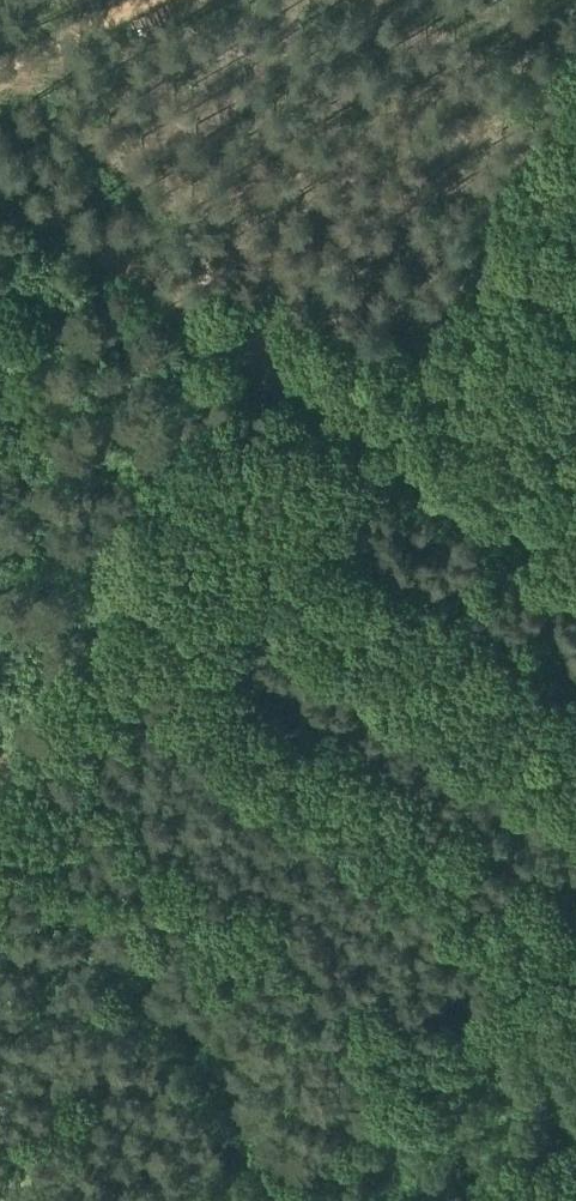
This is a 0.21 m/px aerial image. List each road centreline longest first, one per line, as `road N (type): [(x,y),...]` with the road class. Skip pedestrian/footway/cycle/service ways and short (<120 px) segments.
road 1 (track): [(0,182),(575,569)]
road 2 (track): [(161,0),(0,81)]

